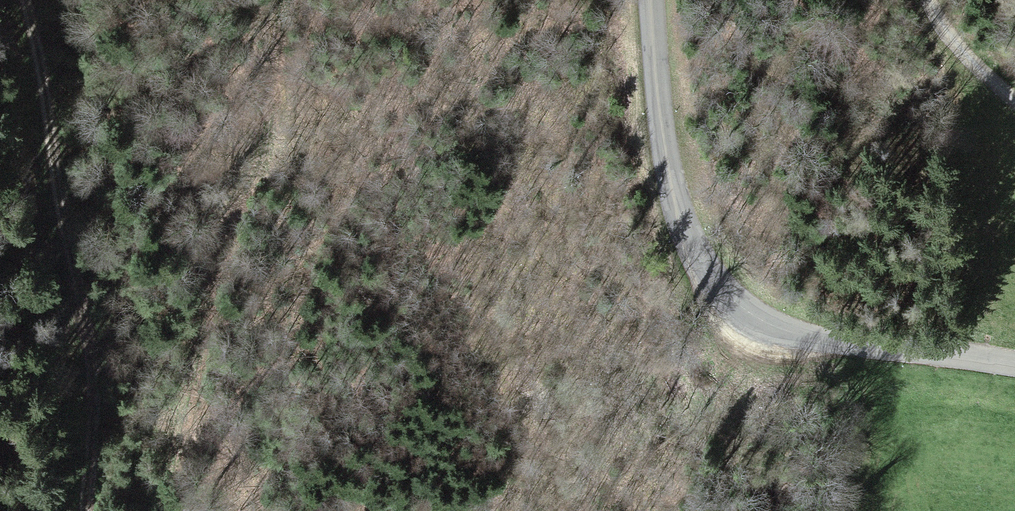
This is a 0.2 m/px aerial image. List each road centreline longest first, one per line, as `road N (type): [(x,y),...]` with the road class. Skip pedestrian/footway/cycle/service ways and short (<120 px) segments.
road 1 (tertiary): [(1014,367),(805,336),(726,294),(693,248),(679,209),(660,123),(650,0)]
road 2 (track): [(167,510),(200,334),(274,94),(293,0)]
road 3 (track): [(29,0),(96,407),(86,510)]
road 4 (track): [(928,0),(964,55),(1014,103)]

